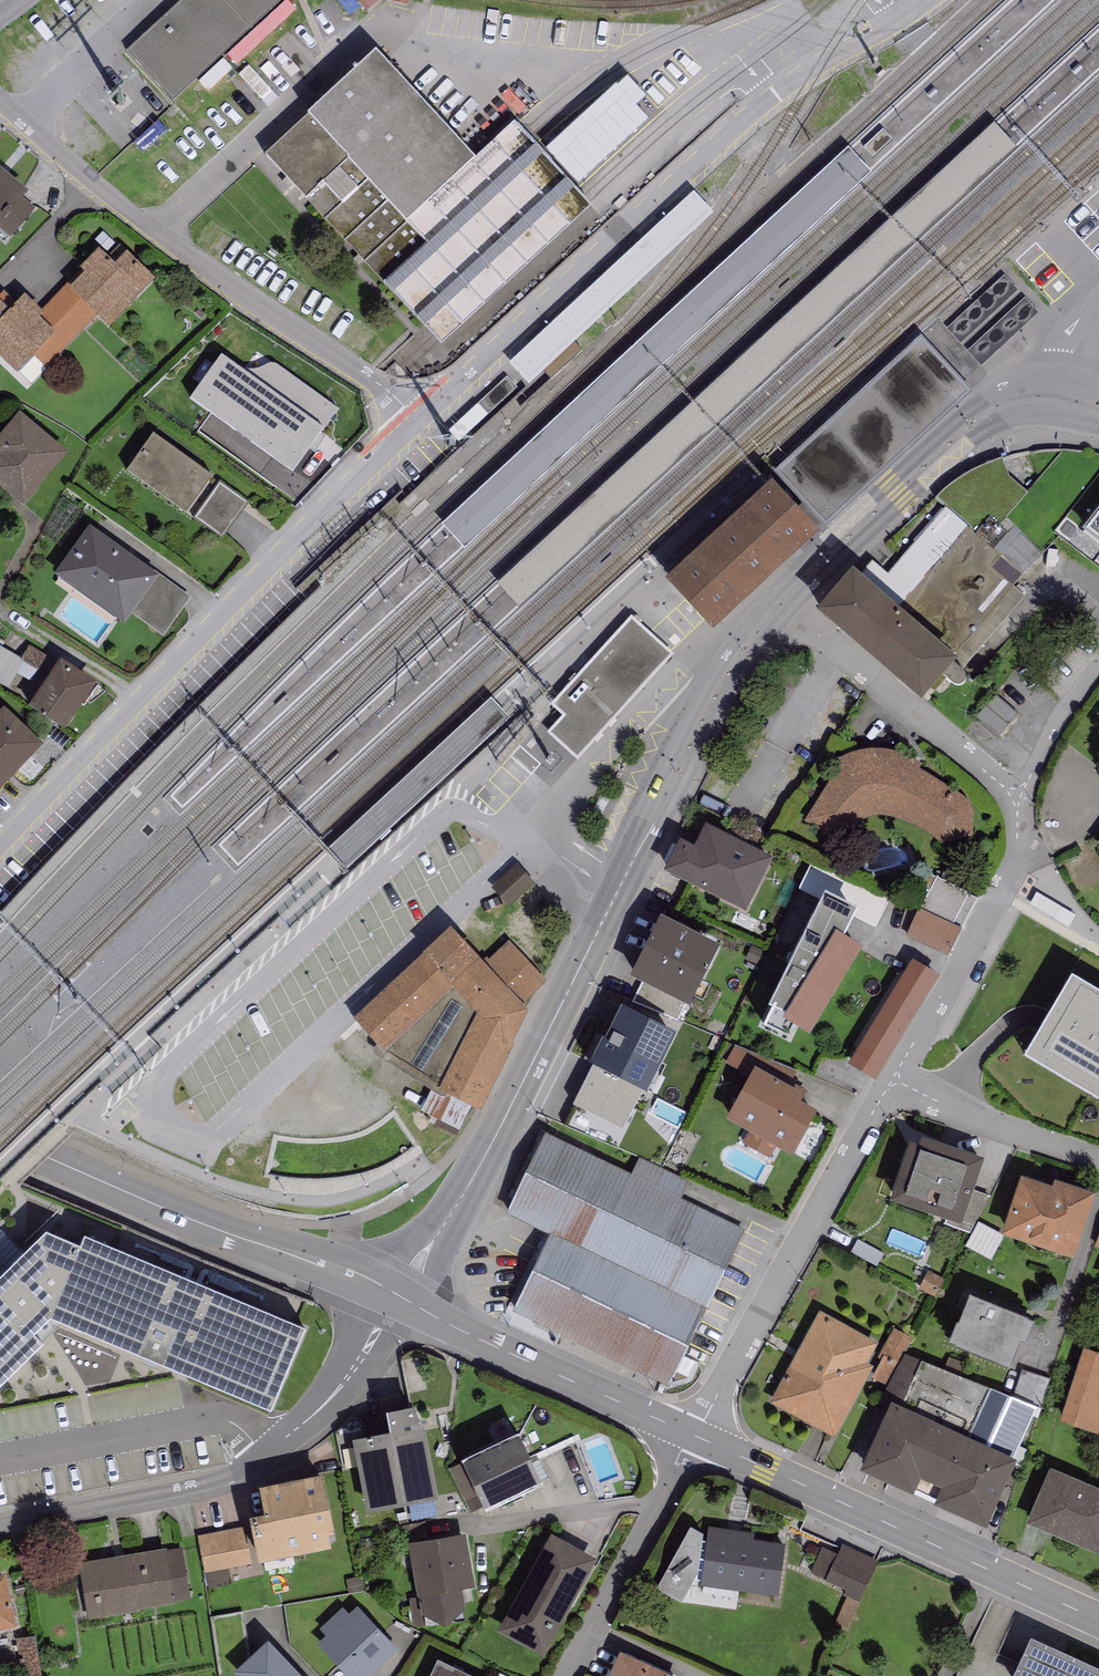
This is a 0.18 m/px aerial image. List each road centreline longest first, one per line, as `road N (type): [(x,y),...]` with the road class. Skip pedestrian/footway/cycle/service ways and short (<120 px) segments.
road 1 (residential): [(405,1299),(707,712),(782,602)]
road 2 (residential): [(421,418),(816,78),(936,0)]
road 3 (residential): [(0,861),(421,418)]
road 4 (residential): [(0,99),(122,205),(421,418)]
road 5 (residential): [(1098,1623),(700,1438)]
road 6 (residential): [(405,1299),(0,1133)]
road 7 (residential): [(894,1080),(700,1438)]
road 8 (residential): [(782,602),(986,415),(1042,402)]
road 9 (residential): [(700,1438),(405,1299)]
road 10 (residential): [(1019,796),(1011,873),(894,1080)]
road 11 (residential): [(782,602),(1019,796)]
road 12 (residential): [(0,1460),(228,1411),(274,1455)]
road 13 (residential): [(274,1455),(190,1490),(0,1527)]
road 14 (residential): [(570,1675),(700,1438)]
road 15 (residential): [(1098,1161),(894,1080)]
road 16 (residential): [(405,1299),(348,1383),(274,1455)]
road 17 (residential): [(1019,796),(1098,682)]

